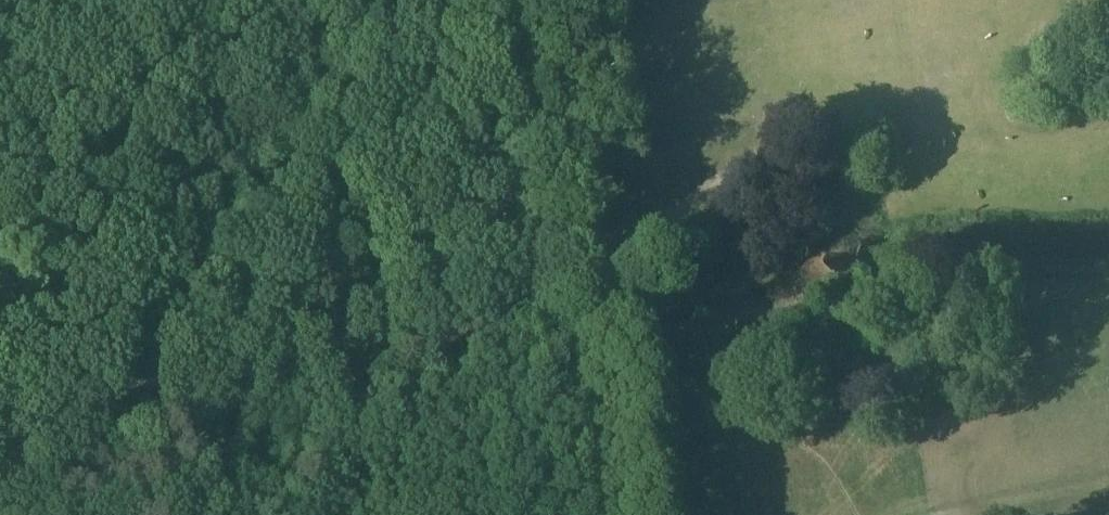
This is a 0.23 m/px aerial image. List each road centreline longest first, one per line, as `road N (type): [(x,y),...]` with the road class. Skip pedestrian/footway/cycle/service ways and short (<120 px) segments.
road 1 (track): [(569,353),(566,328),(0,447)]
road 2 (track): [(625,514),(554,0)]
road 3 (track): [(566,328),(519,0)]

